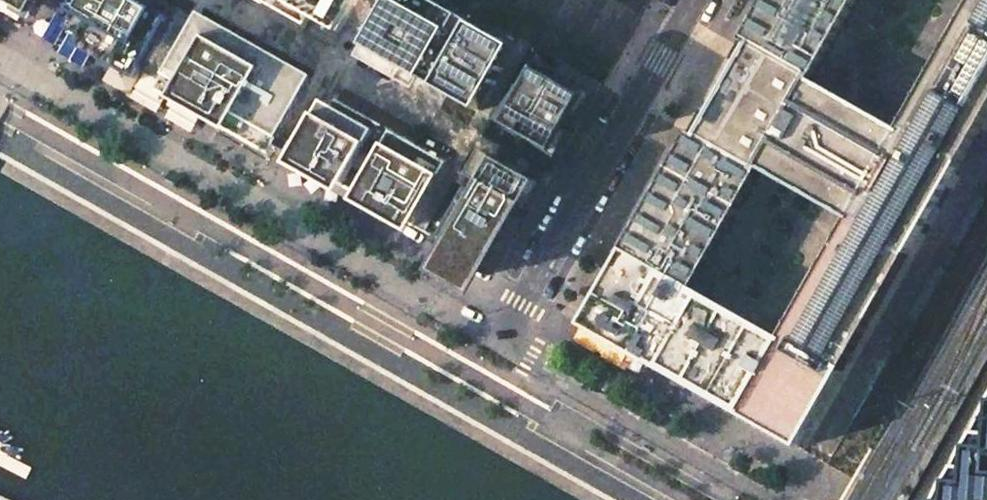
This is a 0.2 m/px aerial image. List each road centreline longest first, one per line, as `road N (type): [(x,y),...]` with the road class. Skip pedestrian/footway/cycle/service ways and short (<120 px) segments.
road 1 (residential): [(696,0),(506,347),(773,499)]

